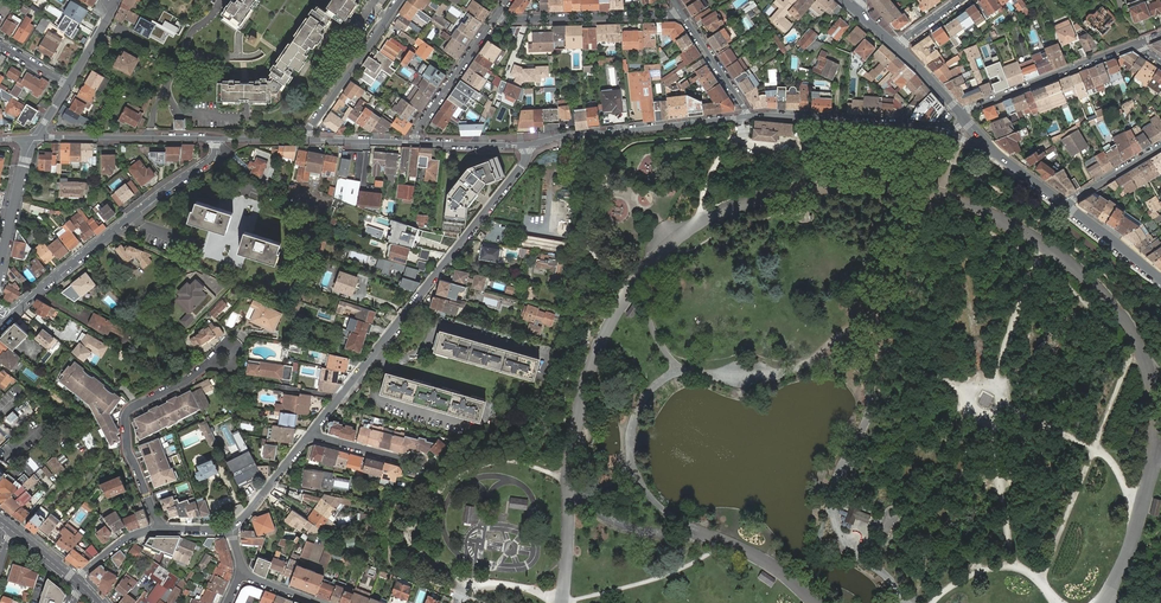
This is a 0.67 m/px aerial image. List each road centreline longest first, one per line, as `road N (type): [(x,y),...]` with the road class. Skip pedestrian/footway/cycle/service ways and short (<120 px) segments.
road 1 (residential): [(530,145),(523,165),(311,433)]
road 2 (residential): [(216,139),(210,160),(0,316)]
road 3 (residential): [(215,361),(125,417),(129,454),(162,529)]
road 4 (residential): [(530,145),(747,116)]
road 5 (residential): [(747,116),(940,128)]
road 6 (residential): [(963,117),(1136,43)]
road 7 (residential): [(682,13),(497,16)]
road 8 (residential): [(35,138),(216,139)]
road 9 (residential): [(399,0),(309,140)]
road 10 (residential): [(497,16),(415,142)]
road 11 (residential): [(0,266),(35,138)]
road 12 (residential): [(311,433),(231,529)]
road 13 (residential): [(747,116),(682,13)]

